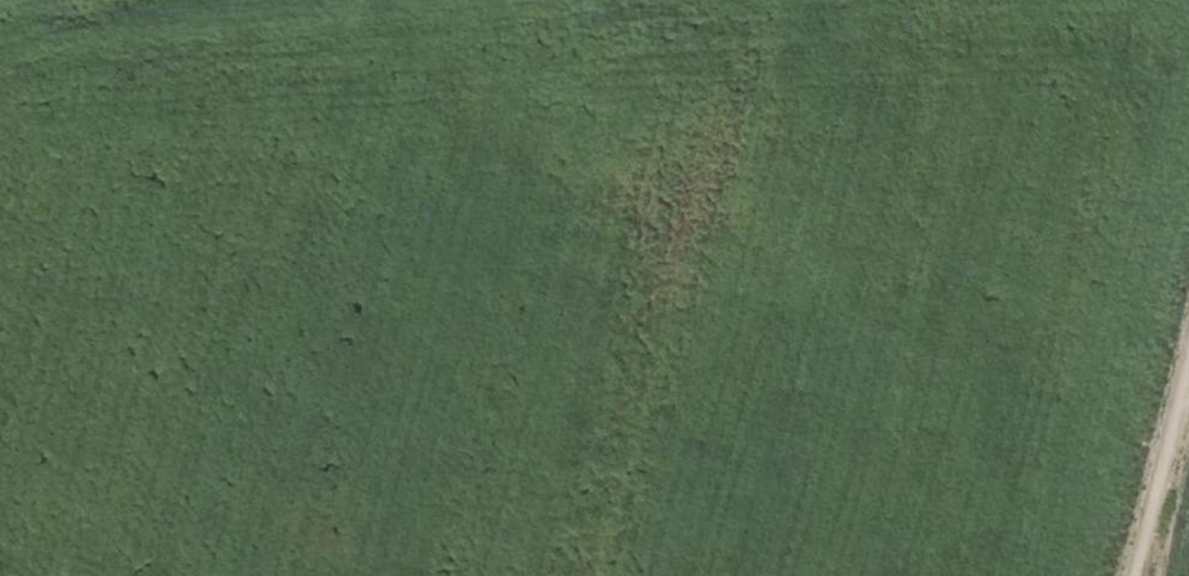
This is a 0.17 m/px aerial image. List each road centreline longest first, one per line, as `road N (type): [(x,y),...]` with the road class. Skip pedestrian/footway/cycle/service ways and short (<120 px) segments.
road 1 (track): [(1125,575),(1188,332)]

